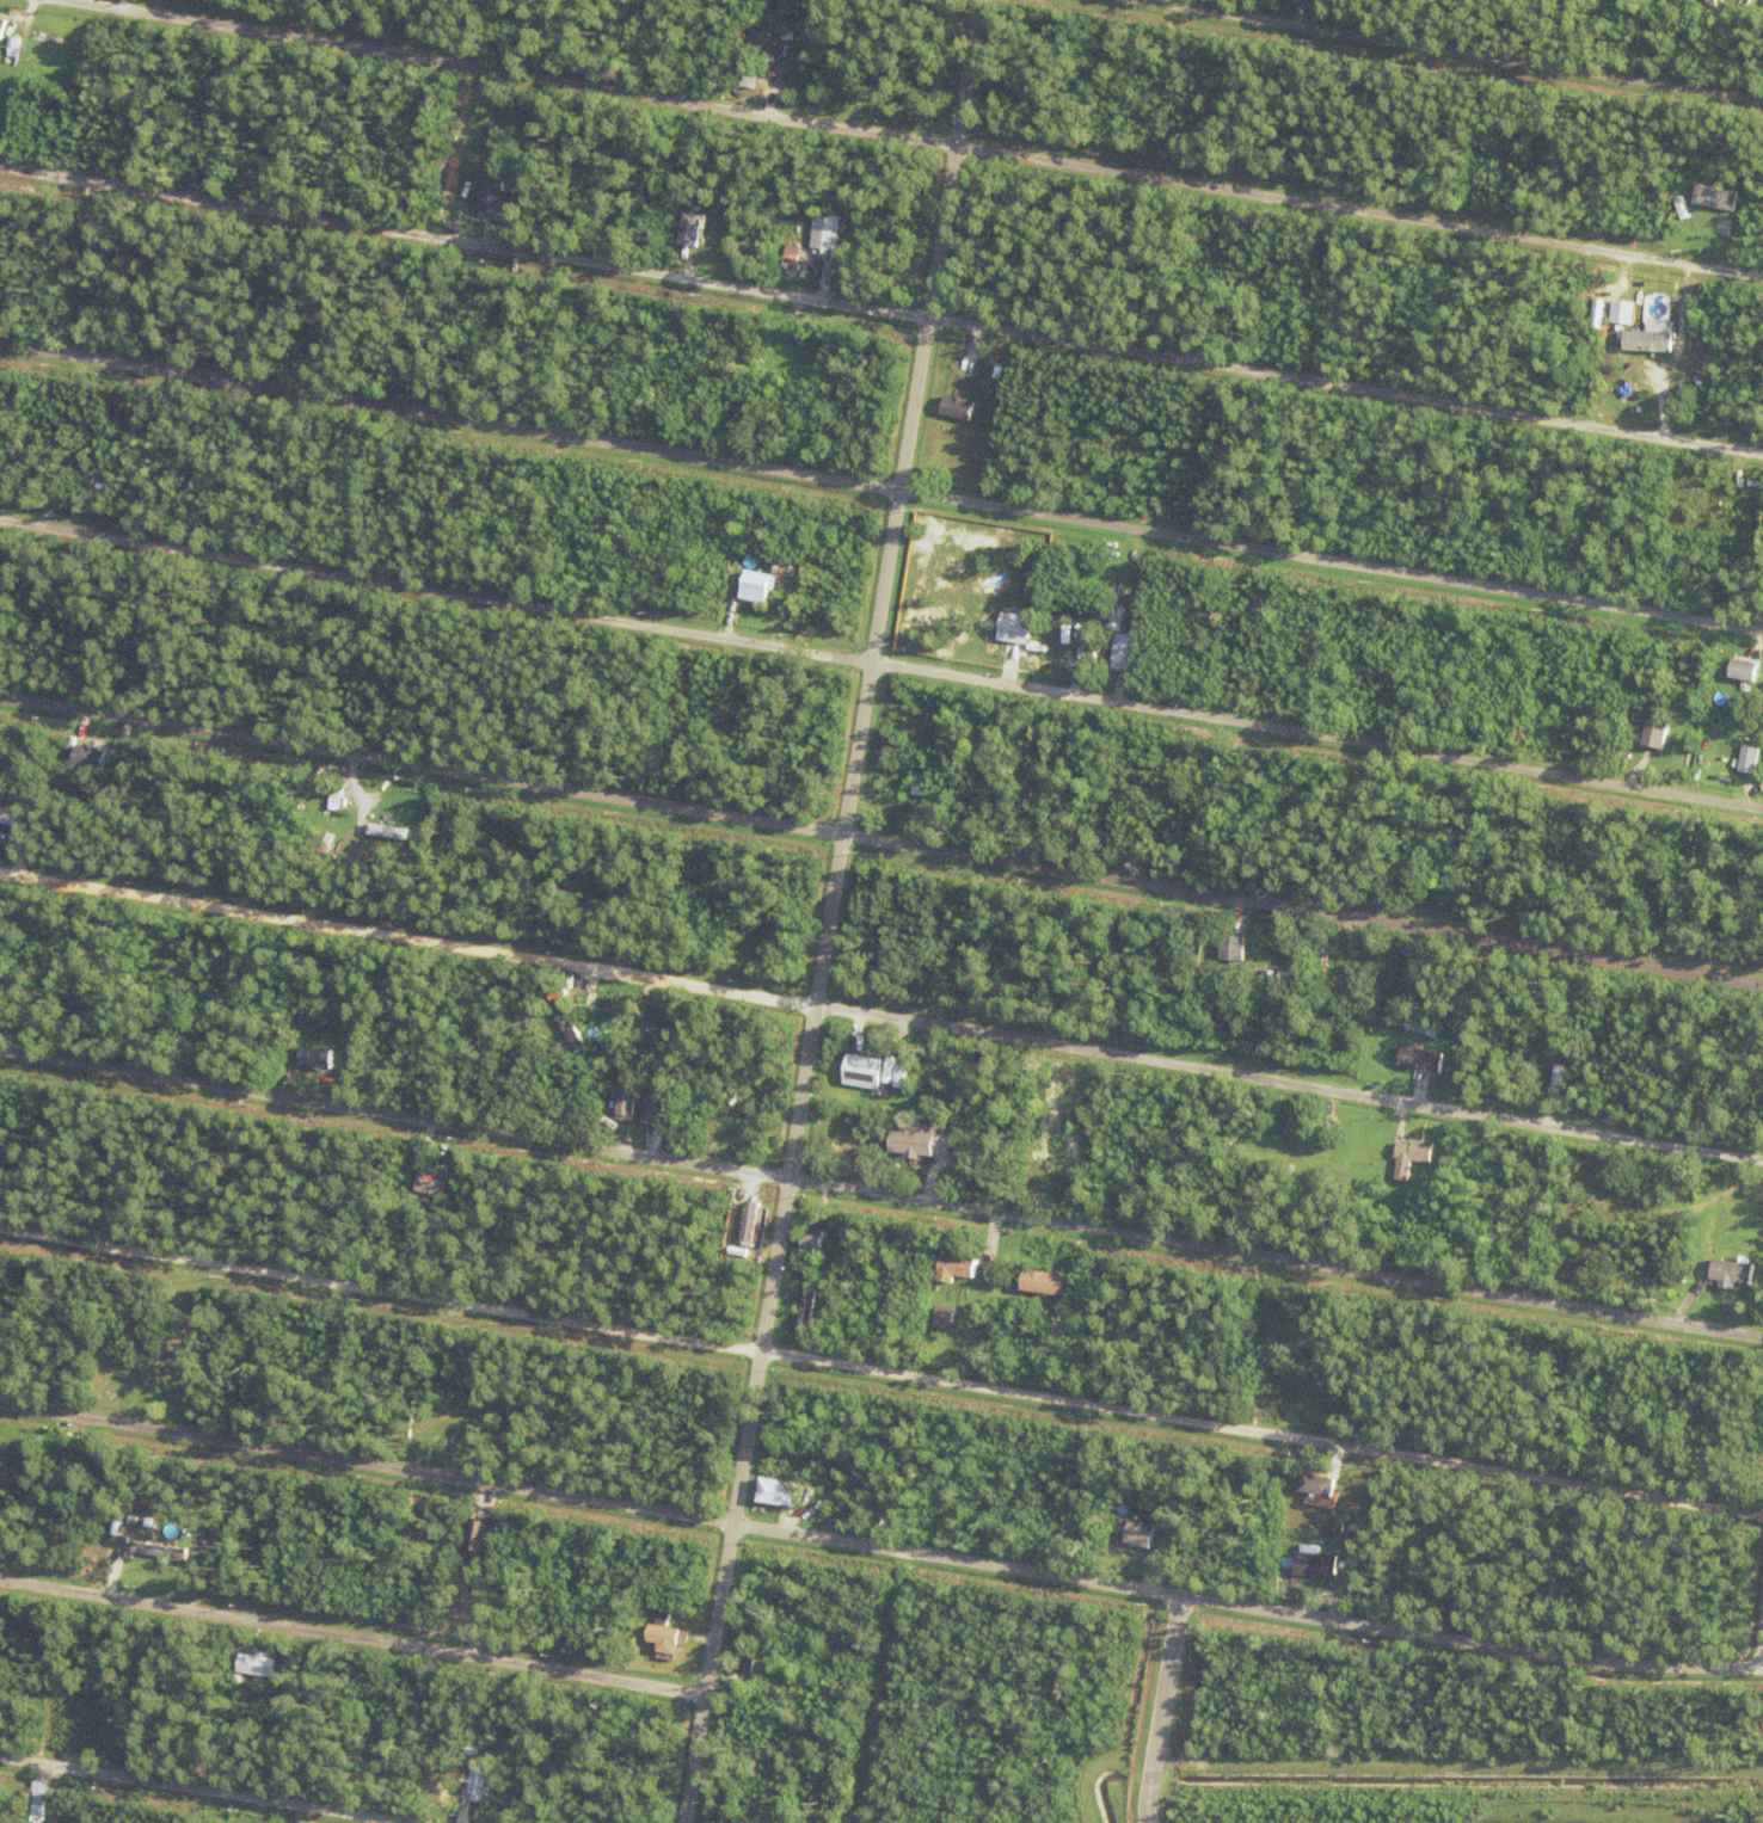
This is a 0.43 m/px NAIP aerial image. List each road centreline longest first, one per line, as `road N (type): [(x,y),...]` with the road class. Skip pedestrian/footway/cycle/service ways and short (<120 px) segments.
road 1 (residential): [(692,1822),(980,0)]
road 2 (residential): [(0,1047),(1762,1338)]
road 3 (residential): [(0,169),(1762,459)]
road 4 (residential): [(0,873),(1762,1162)]
road 5 (residential): [(0,520),(1762,809)]
road 6 (residential): [(0,695),(848,837),(1762,976)]
road 7 (residential): [(0,1228),(1762,1509)]
road 8 (residential): [(0,347),(1762,627)]
road 9 (residential): [(1762,1670),(1565,1659),(0,1403)]
road 10 (residential): [(67,0),(1762,276)]
road 11 (residential): [(0,1576),(711,1701)]
road 12 (residential): [(1133,0),(1762,101)]
road 13 (residential): [(0,1755),(410,1822)]
road 14 (residential): [(867,1822),(904,1552)]

